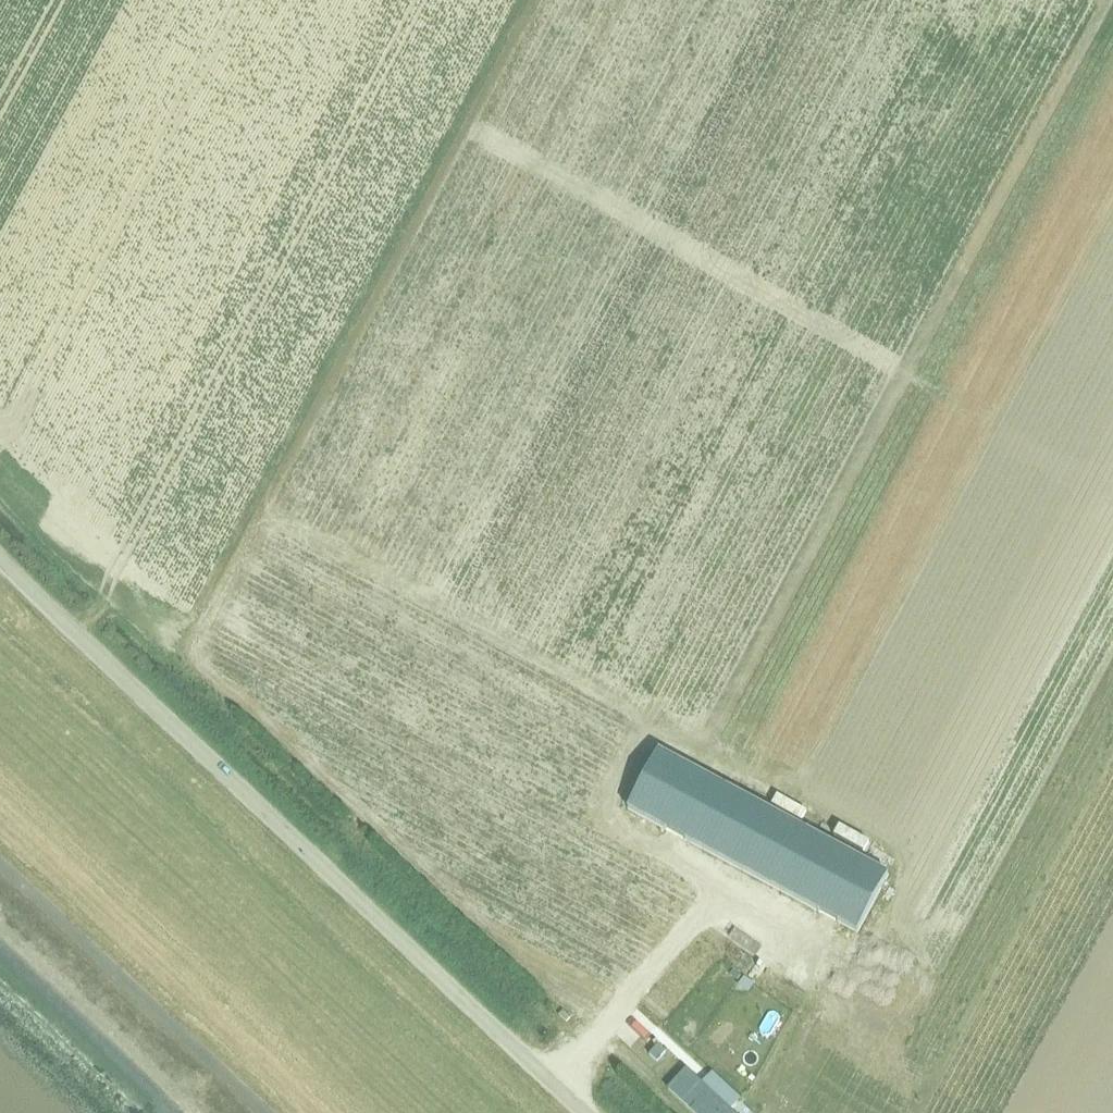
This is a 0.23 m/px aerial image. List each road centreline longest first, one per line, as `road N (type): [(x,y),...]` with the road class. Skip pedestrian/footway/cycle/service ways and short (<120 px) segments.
road 1 (unclassified): [(578,1112),(174,753),(0,555)]

